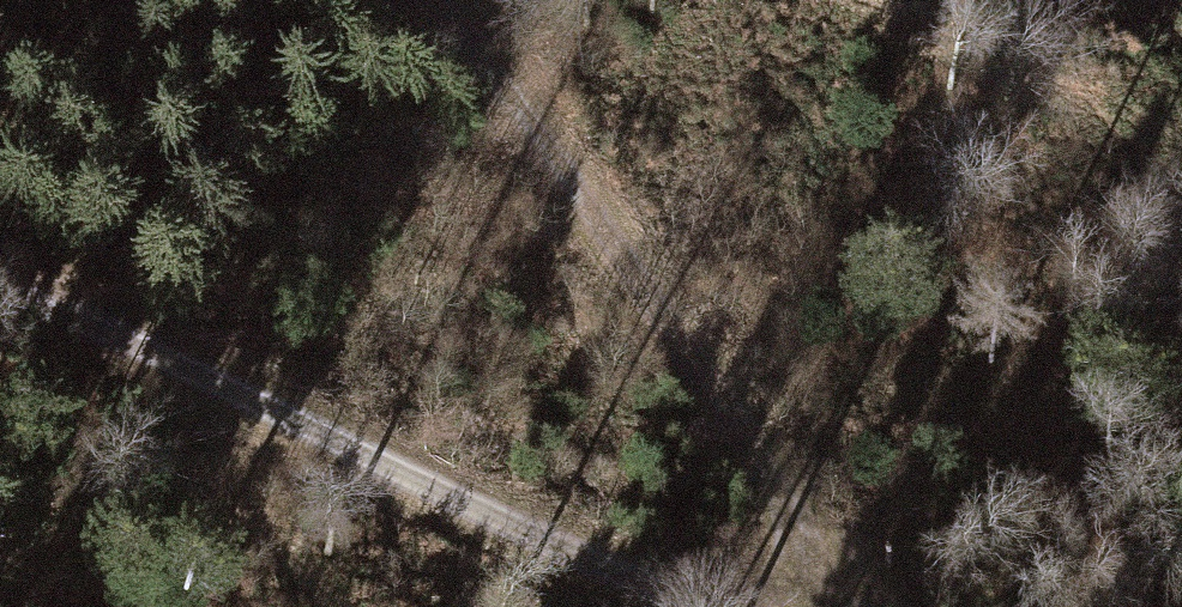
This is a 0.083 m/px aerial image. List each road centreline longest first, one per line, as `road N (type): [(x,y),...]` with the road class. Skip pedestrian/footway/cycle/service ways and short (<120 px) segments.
road 1 (track): [(735,606),(0,290)]
road 2 (track): [(423,0),(537,149),(826,606)]

